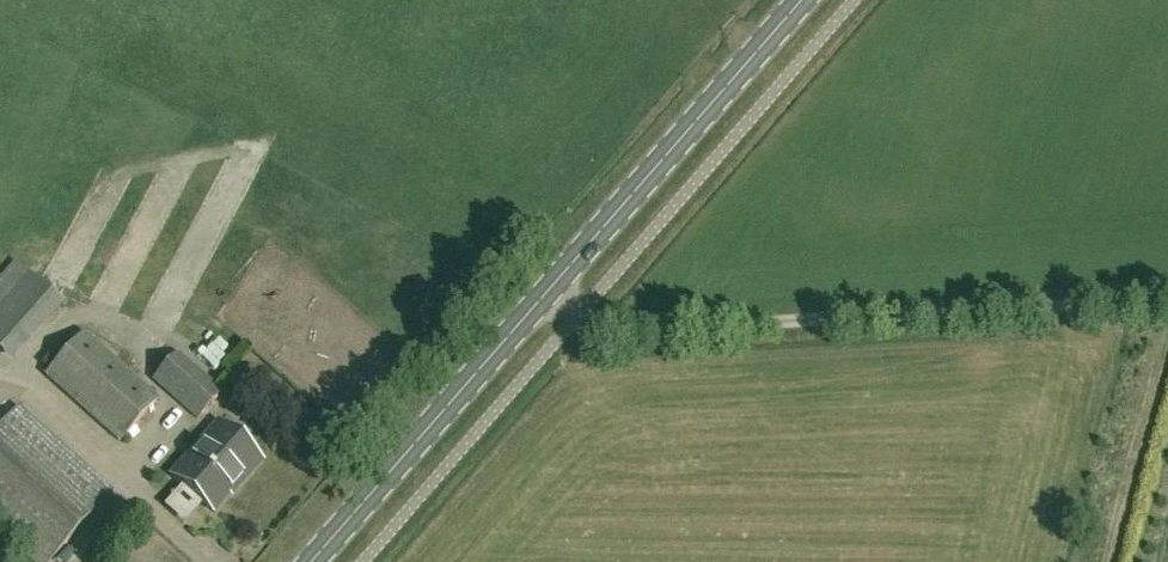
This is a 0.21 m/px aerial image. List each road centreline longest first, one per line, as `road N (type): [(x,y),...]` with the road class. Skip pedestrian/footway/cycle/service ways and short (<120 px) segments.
road 1 (unclassified): [(548,299),(609,333),(1167,313)]
road 2 (secondary): [(548,299),(806,0)]
road 3 (secondary): [(323,561),(548,299)]

